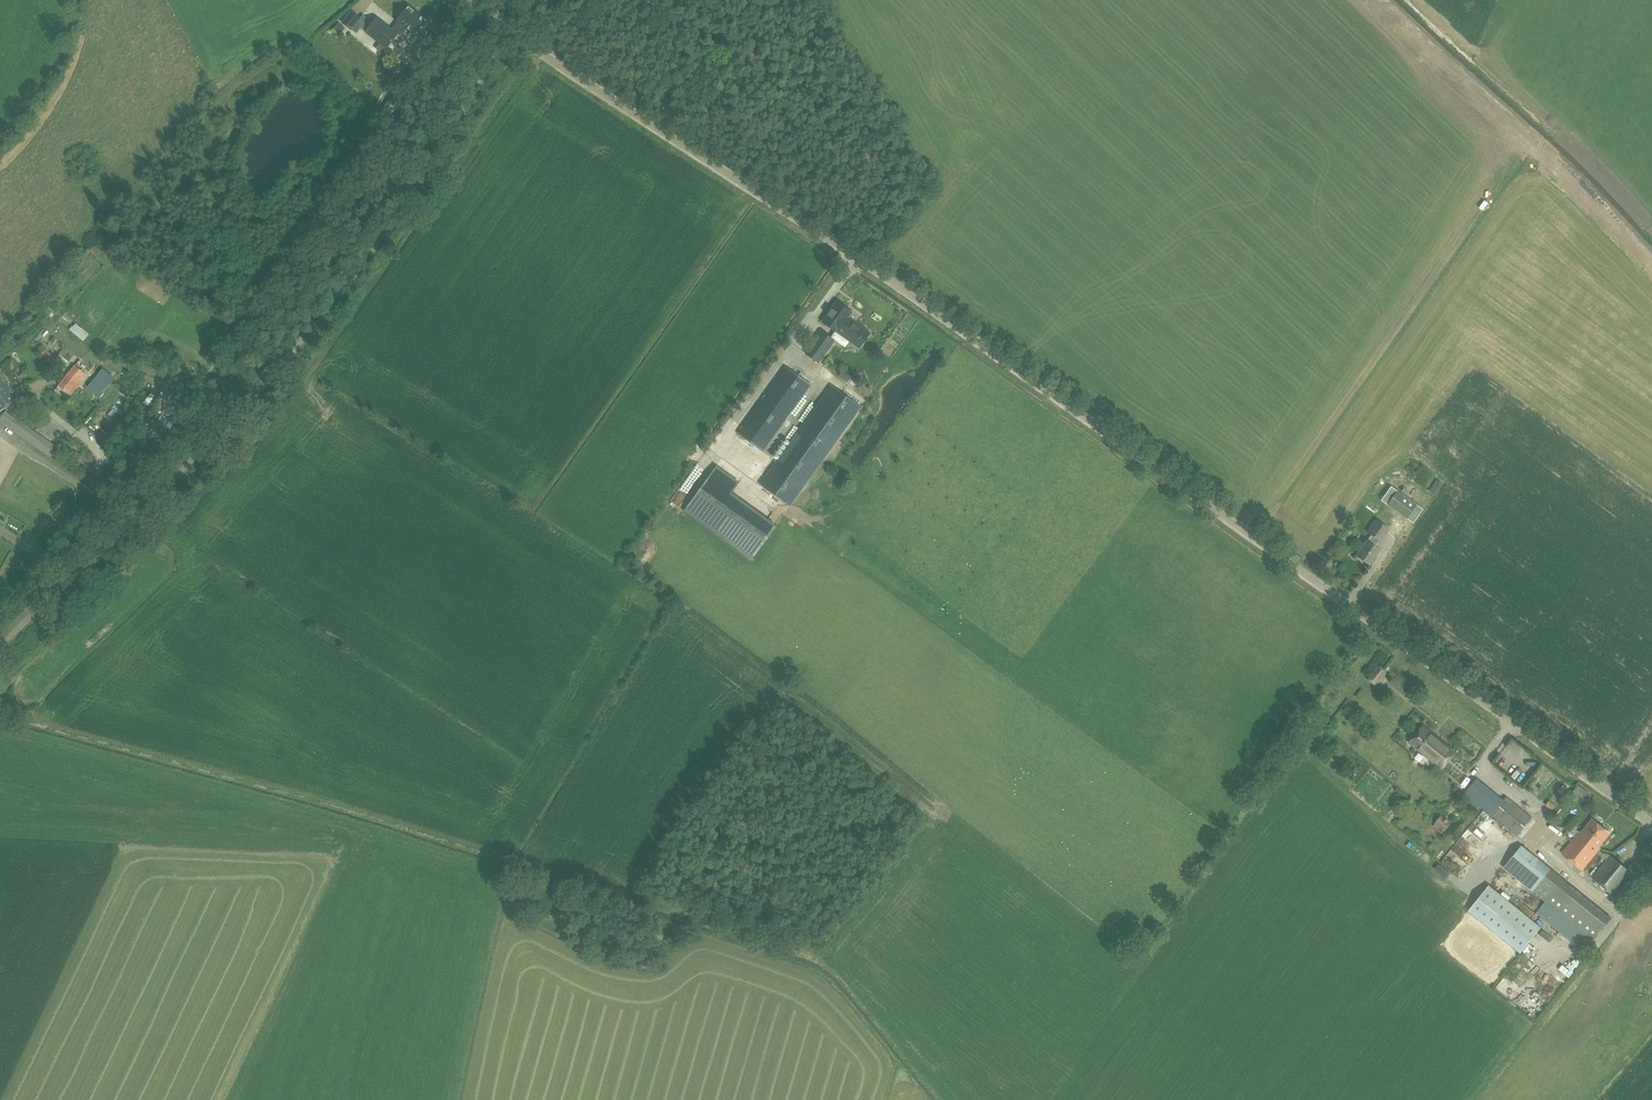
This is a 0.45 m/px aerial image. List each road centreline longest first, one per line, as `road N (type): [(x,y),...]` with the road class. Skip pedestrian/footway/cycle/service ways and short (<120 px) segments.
road 1 (unclassified): [(1651,825),(859,260),(504,30)]
road 2 (unclassified): [(504,30),(407,200),(303,342),(0,652)]

